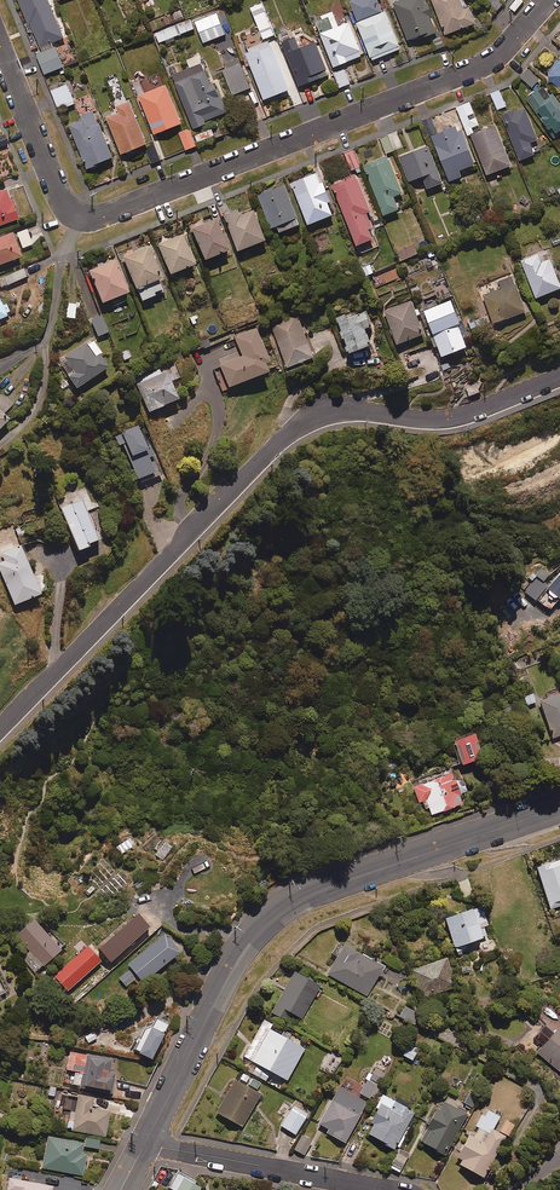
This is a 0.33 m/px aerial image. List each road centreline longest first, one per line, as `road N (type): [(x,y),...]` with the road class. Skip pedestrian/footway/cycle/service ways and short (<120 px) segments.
road 1 (residential): [(546,0),(507,47),(476,68),(94,216),(59,199),(0,52)]
road 2 (residential): [(559,377),(442,420),(354,410),(294,428),(0,730)]
road 3 (tertiary): [(146,1142),(239,957),(287,906),(559,806)]
road 4 (residential): [(387,1189),(146,1142)]

